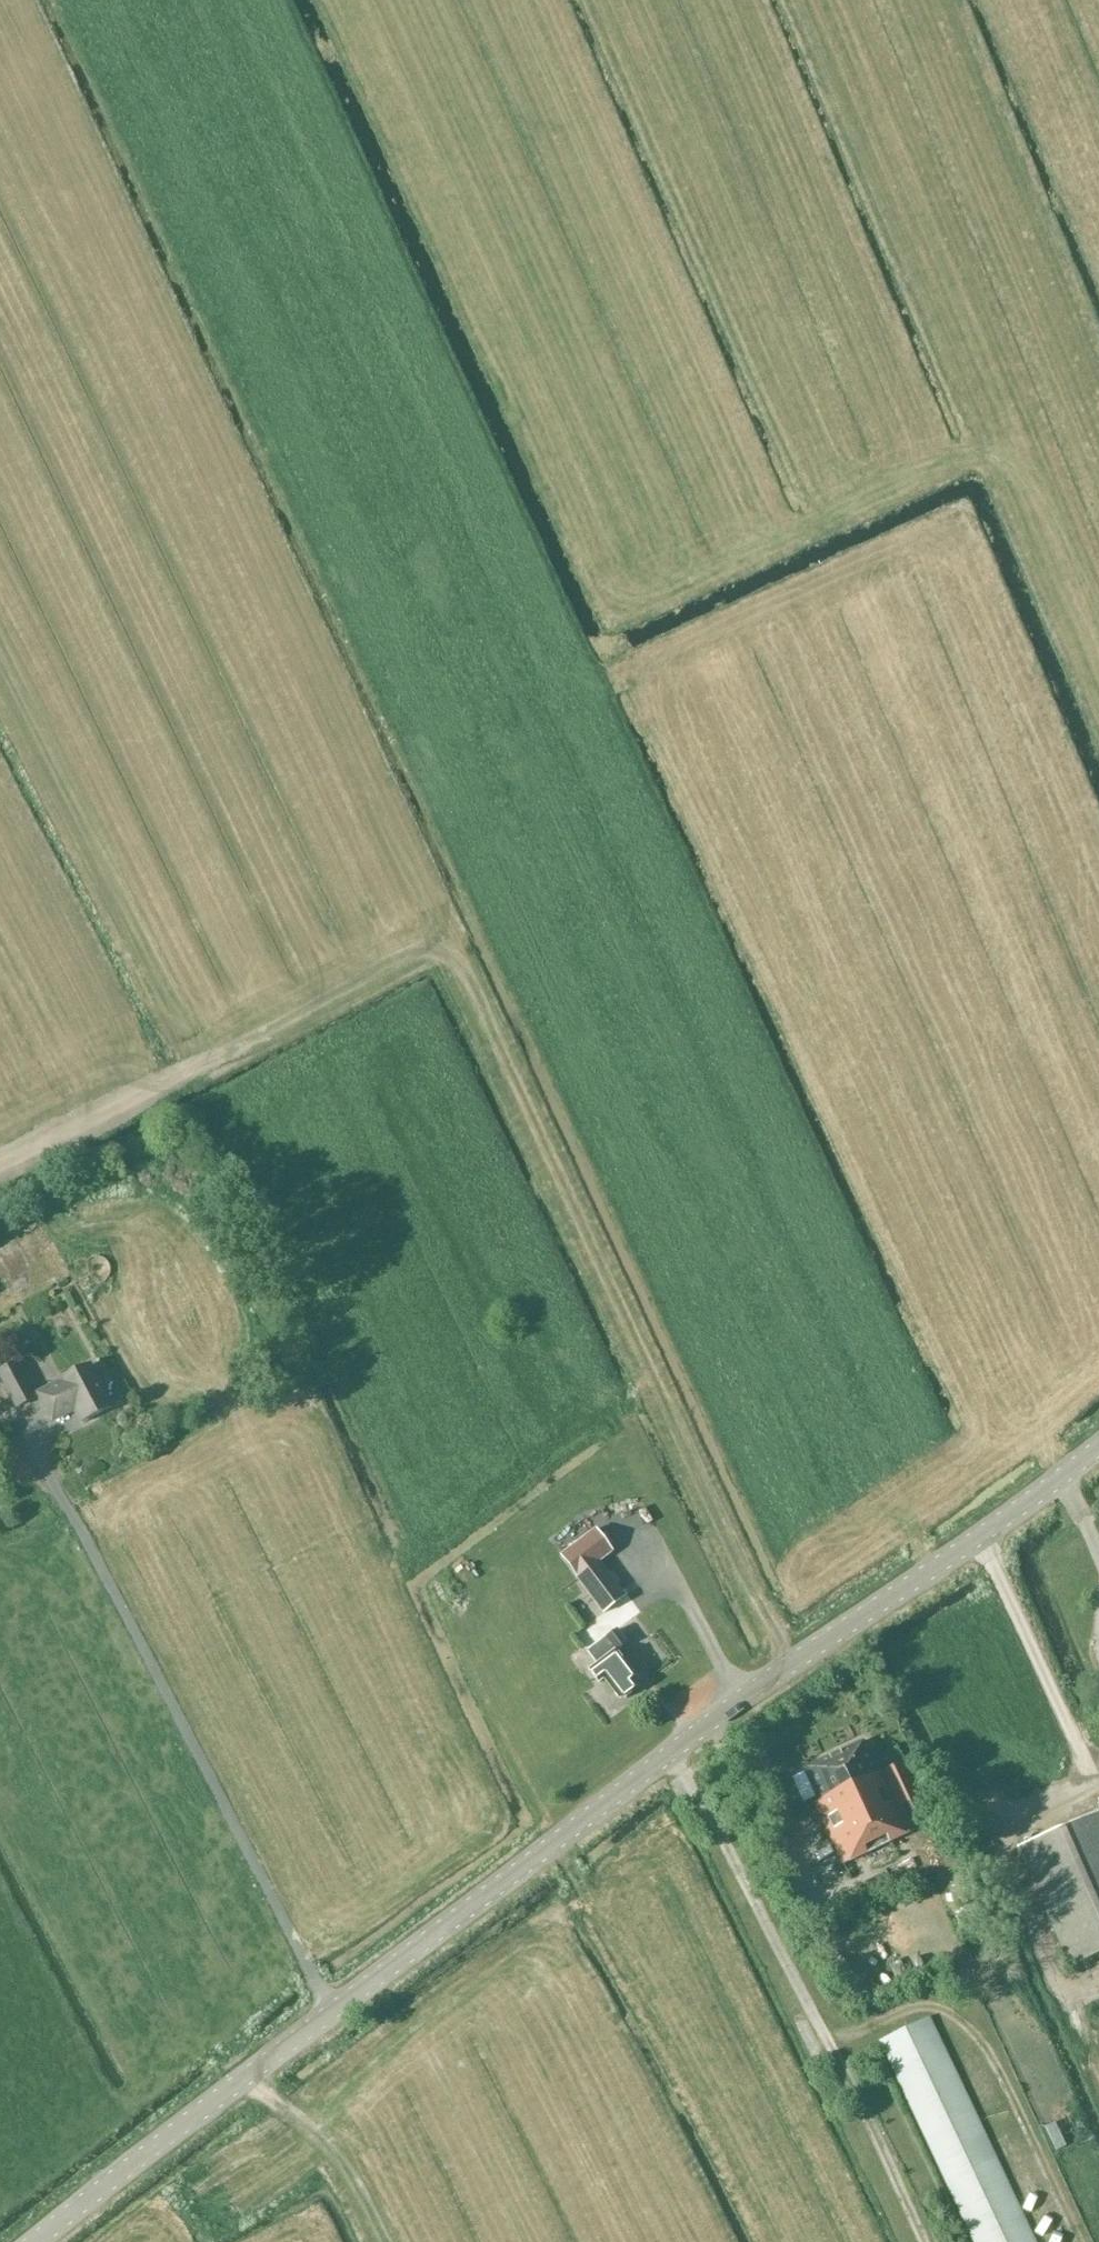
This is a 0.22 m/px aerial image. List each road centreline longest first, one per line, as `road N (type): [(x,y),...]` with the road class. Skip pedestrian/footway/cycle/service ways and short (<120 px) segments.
road 1 (tertiary): [(48,2241),(377,1976),(771,1682),(1017,1514),(1098,1445)]

